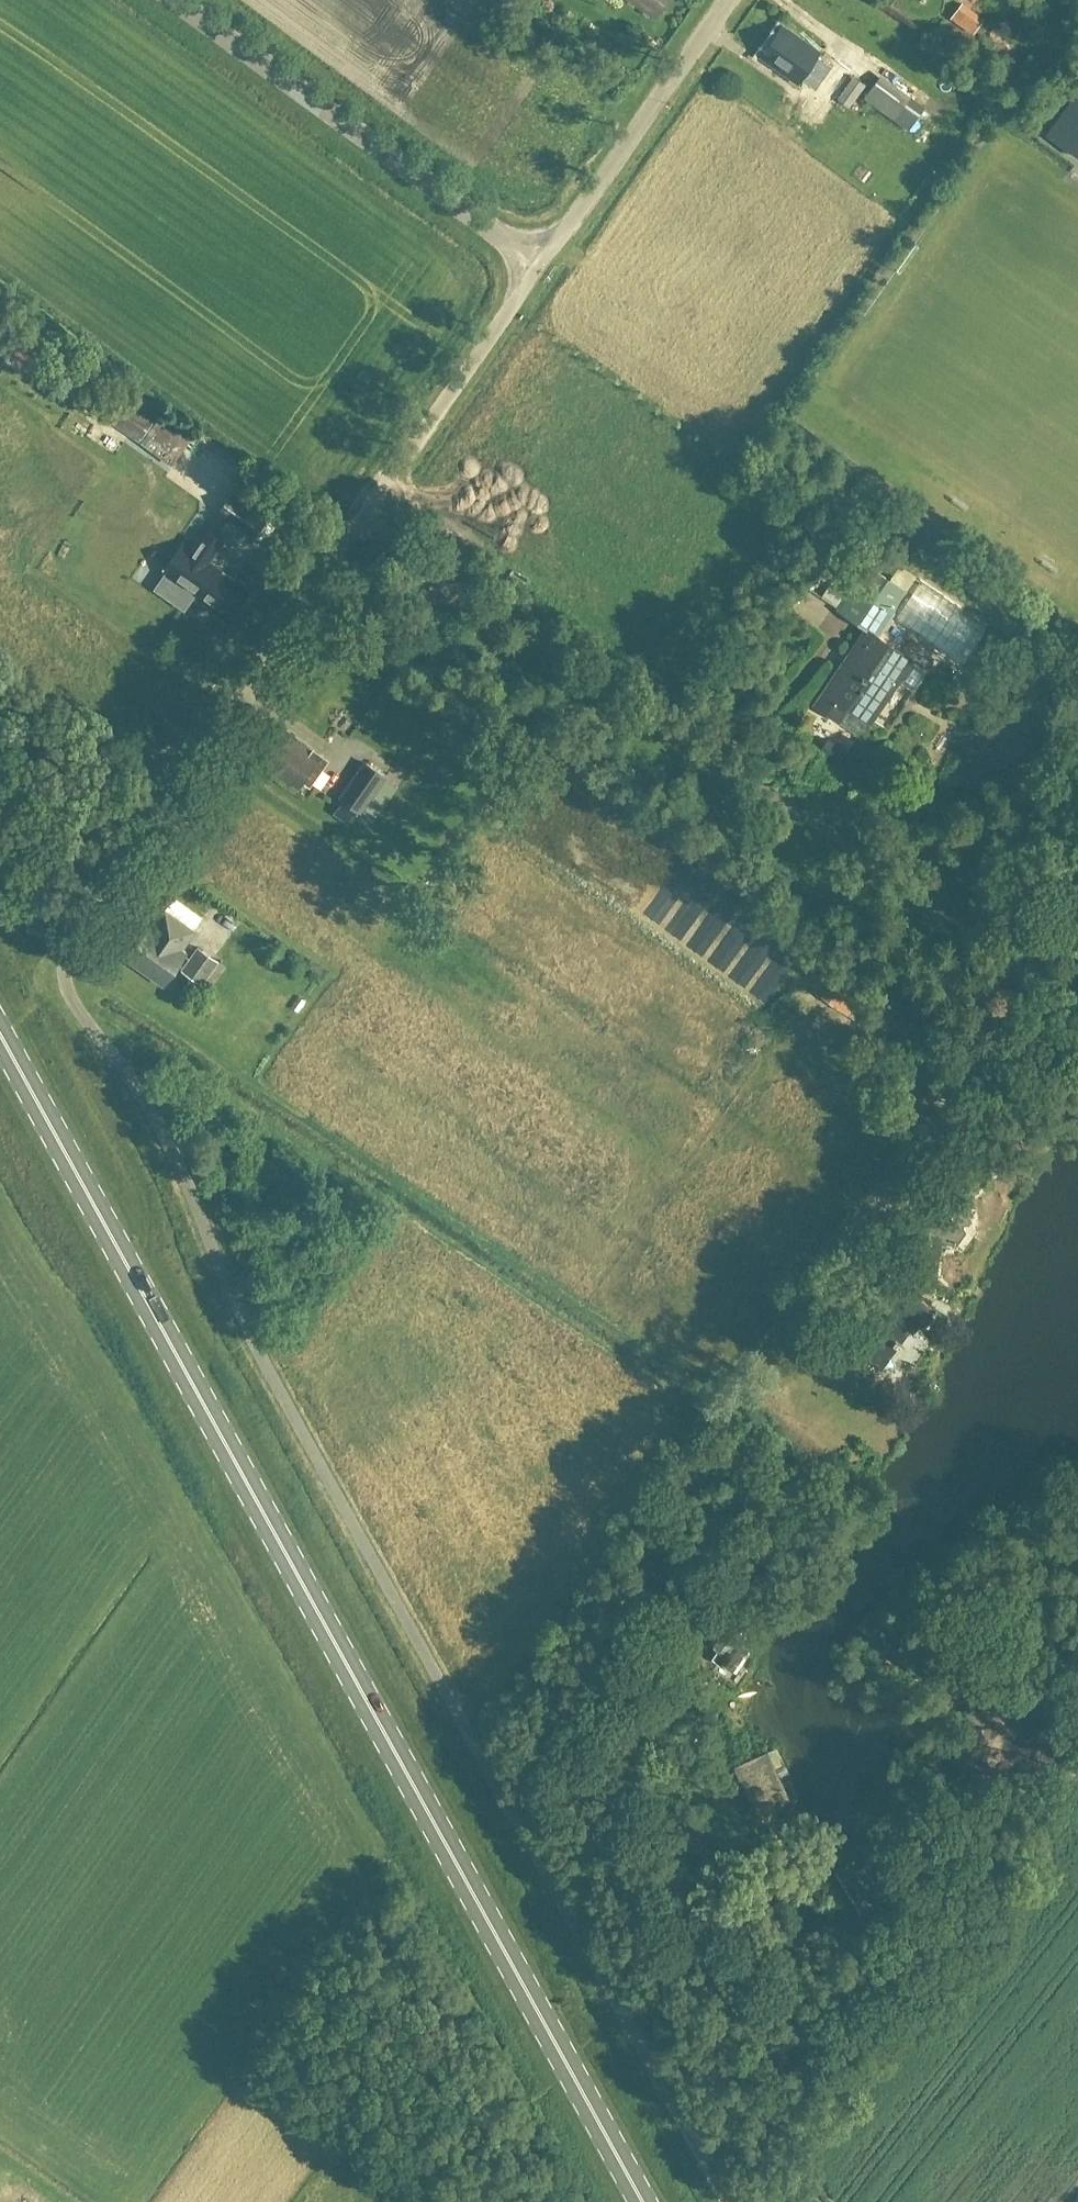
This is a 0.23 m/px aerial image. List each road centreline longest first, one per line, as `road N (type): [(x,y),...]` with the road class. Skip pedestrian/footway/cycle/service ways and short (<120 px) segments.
road 1 (unclassified): [(728,2201),(275,1387),(159,1125),(67,993),(64,973),(75,926),(93,896),(539,267)]
road 2 (primary): [(647,2201),(0,1039)]
road 3 (unclassified): [(539,267),(173,0)]
road 4 (unclassified): [(539,267),(725,0)]

